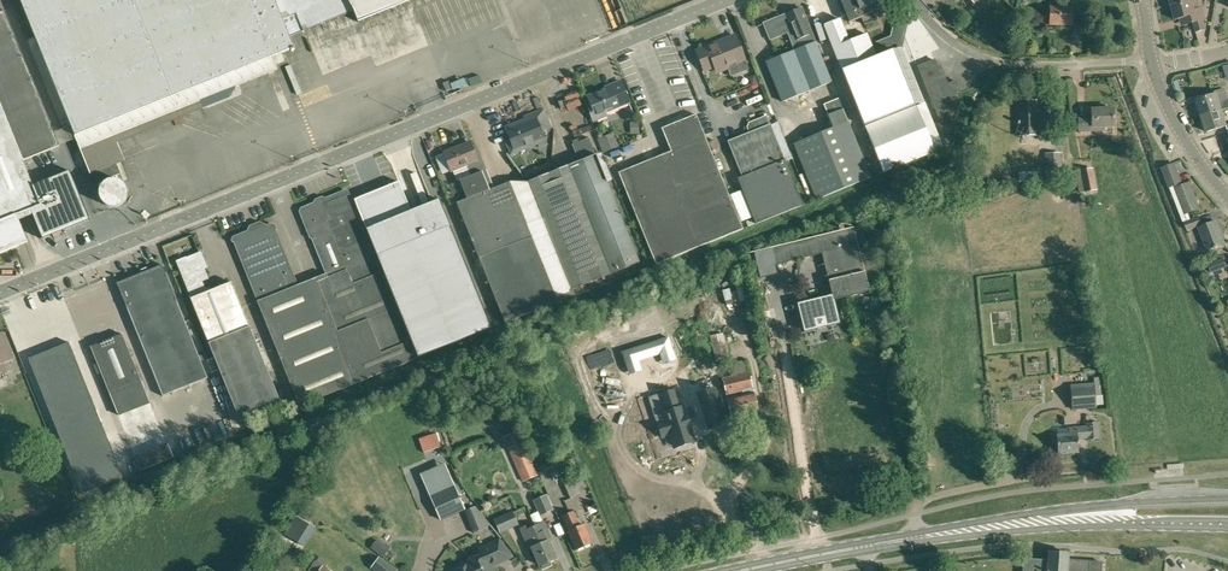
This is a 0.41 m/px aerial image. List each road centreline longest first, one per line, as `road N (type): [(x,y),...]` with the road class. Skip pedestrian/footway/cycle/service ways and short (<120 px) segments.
road 1 (unclassified): [(0,293),(729,0)]
road 2 (secondary): [(1227,500),(1016,516),(925,538)]
road 3 (secondary): [(925,538),(1105,526),(1227,529)]
road 4 (residential): [(913,0),(943,35),(995,61),(1150,59)]
road 5 (secondary): [(734,570),(925,538)]
road 6 (tertiary): [(1227,198),(1178,127),(1153,65)]

